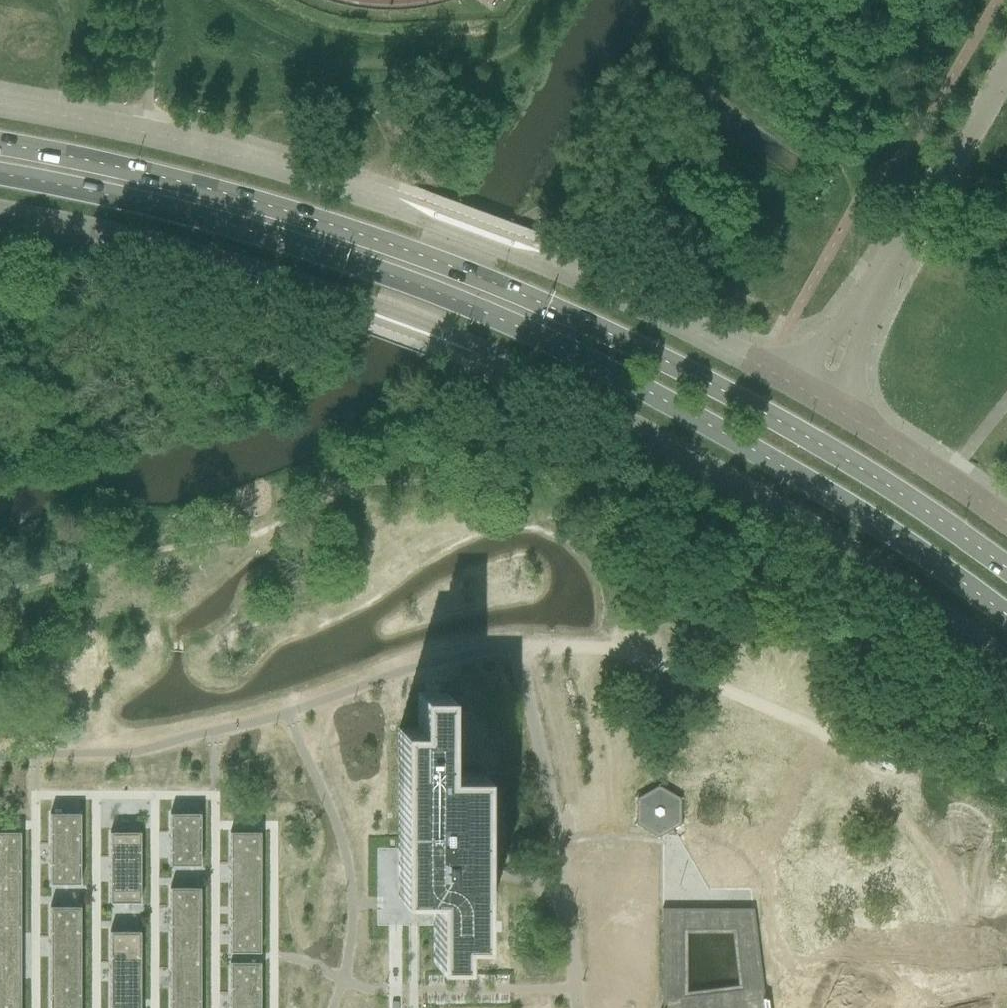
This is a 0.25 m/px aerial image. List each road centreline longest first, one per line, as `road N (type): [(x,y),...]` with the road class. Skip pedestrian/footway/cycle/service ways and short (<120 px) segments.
road 1 (unclassified): [(0,208),(96,227),(463,346),(763,492),(1006,668)]
road 2 (primary): [(0,174),(230,226),(397,277),(487,315),(790,471),(1006,617)]
road 3 (primary): [(1006,570),(803,434),(500,286),(241,197),(0,143)]
road 4 (unclassified): [(816,395),(680,325),(435,219),(253,161),(0,104)]
road 5 (track): [(512,650),(625,653),(891,761)]
road 6 (unclassified): [(816,395),(1006,70)]
road 7 (track): [(891,761),(982,1007)]
road 8 (unclassified): [(1006,520),(816,395)]
road 9 (track): [(891,761),(921,760),(1006,787)]

